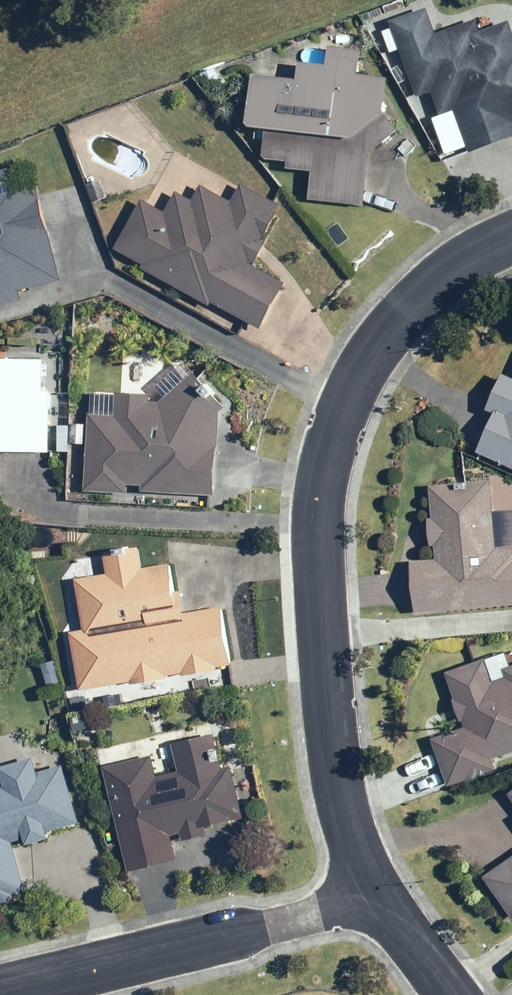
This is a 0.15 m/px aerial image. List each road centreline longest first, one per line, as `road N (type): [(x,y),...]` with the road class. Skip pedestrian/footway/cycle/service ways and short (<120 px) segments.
road 1 (residential): [(511,249),(422,300),(357,392),(314,514),(326,726),(378,902)]
road 2 (residential): [(378,902),(0,991)]

